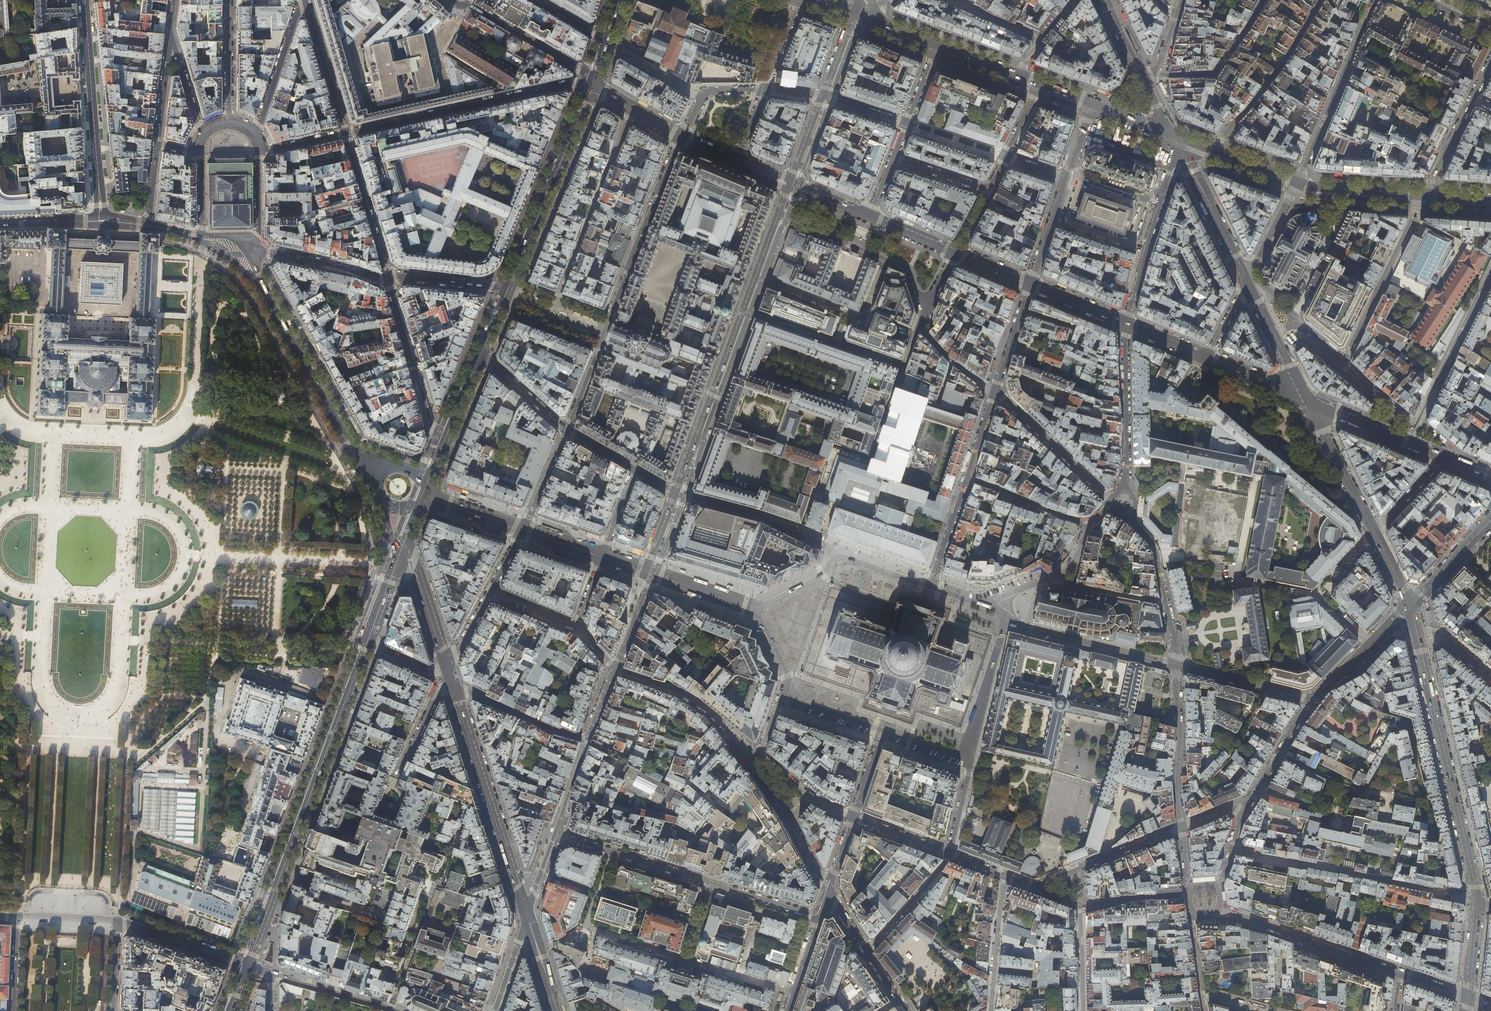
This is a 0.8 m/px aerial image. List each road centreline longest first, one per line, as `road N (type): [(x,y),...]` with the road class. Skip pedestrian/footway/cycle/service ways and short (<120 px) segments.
road 1 (residential): [(637,470),(567,430),(681,138)]
road 2 (primary): [(248,966),(366,643)]
road 3 (secondary): [(789,184),(675,494)]
road 4 (secondary): [(1479,902),(1410,606)]
road 5 (residential): [(818,916),(555,833)]
road 6 (residential): [(590,84),(346,133)]
road 7 (tertiary): [(454,686),(527,916)]
road 8 (tertiary): [(100,221),(85,0)]
road 9 (primary): [(506,288),(590,84)]
road 10 (residential): [(1297,182),(1376,0)]
road 11 (residential): [(1182,137),(1127,325)]
road 12 (residential): [(1401,973),(1218,909)]
road 13 (tertiary): [(352,451),(259,282)]
road 14 (residential): [(1125,487),(1135,499),(1135,523),(1156,551),(1177,665)]
road 15 (residential): [(388,279),(433,428),(445,438)]
road 16 (residential): [(759,756),(686,697),(615,669)]
road 17 (residential): [(1177,665),(1182,827)]
road 18 (residential): [(1127,325),(1125,487)]
road 19 (primary): [(445,438),(506,288)]
road 20 (residential): [(1182,827),(1034,887)]
road 21 (residential): [(1111,501),(995,393)]
road 22 (residential): [(823,545),(763,518),(675,494)]
road 23 (secondary): [(1248,281),(1188,163),(1194,142)]
road 24 (residential): [(759,756),(756,770),(828,889)]
road 25 (residential): [(346,133),(388,279)]
road 26 (tertiary): [(1031,629),(1177,665)]
road 27 (residential): [(1264,0),(1215,73),(1154,74)]
road 28 (tertiary): [(1308,400),(1445,457)]
road 29 (residential): [(966,758),(1007,616)]
road 30 (secondary): [(1374,532),(1308,400)]
road 31 (residential): [(590,84),(466,4)]
road 32 (residential): [(454,686),(588,739)]
road 33 (residential): [(254,136),(301,0)]
road 34 (residential): [(117,920),(248,966)]
road 35 (residential): [(307,0),(346,133)]
road 36 (tertiary): [(1177,665),(1311,697)]
road 37 (residential): [(991,1010),(1004,875)]
road 38 (tertiary): [(1311,697),(1410,606)]
road 39 (residential): [(1244,813),(1311,697)]
road 40 (residential): [(892,158),(985,188),(1005,158)]
road 41 (residential): [(257,252),(388,279)]
road 42 (residential): [(957,0),(1038,37),(1017,74)]
road 43 (residential): [(1089,524),(966,478)]
road 44 (residential): [(397,1010),(271,974)]
road 45 (primary): [(1297,182),(1425,194)]
road 46 (residential): [(948,854),(867,953)]
road 47 (tertiary): [(401,552),(449,670)]

